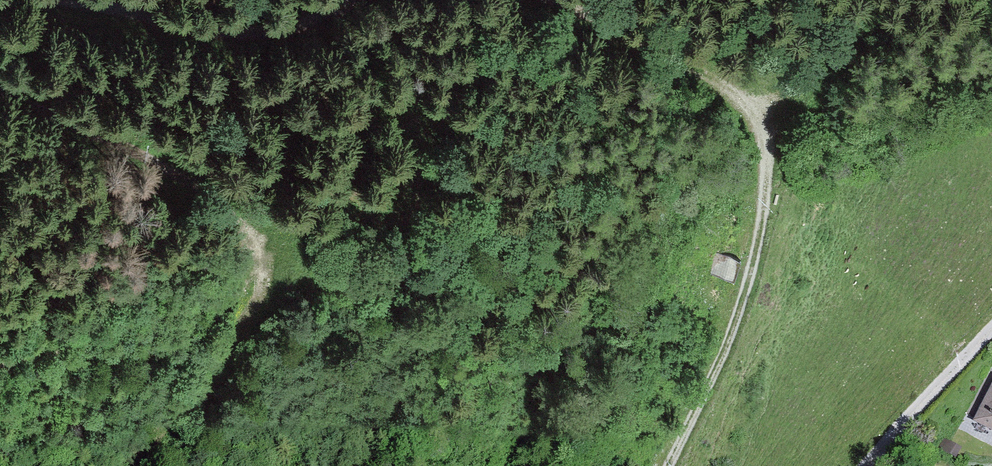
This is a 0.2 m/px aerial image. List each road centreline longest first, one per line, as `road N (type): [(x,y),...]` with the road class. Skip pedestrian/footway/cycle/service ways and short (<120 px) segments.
road 1 (track): [(675,465),(709,401),(750,284),(771,175),(752,118),(723,86),(567,0)]
road 2 (track): [(0,73),(186,172),(254,228),(267,256),(237,331),(172,419),(123,465)]
road 3 (track): [(334,0),(272,12),(190,13),(113,0)]
road 4 (unclassified): [(869,465),(991,331)]

